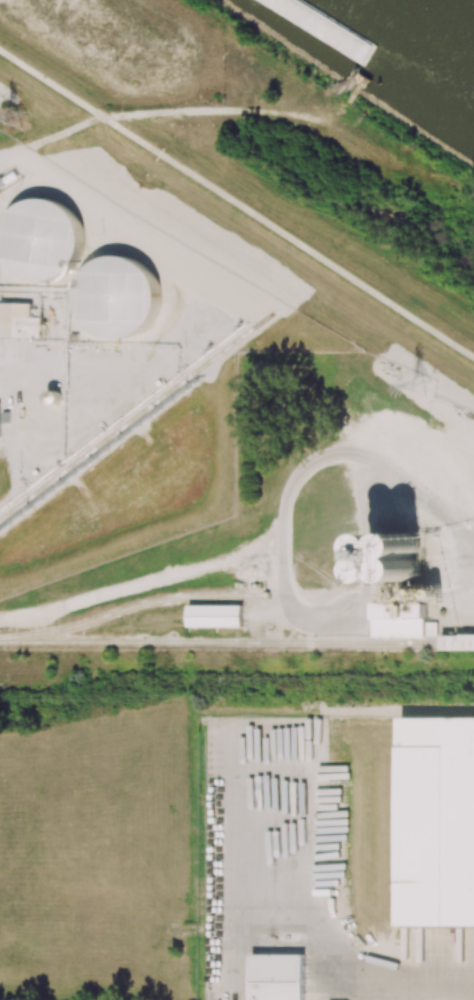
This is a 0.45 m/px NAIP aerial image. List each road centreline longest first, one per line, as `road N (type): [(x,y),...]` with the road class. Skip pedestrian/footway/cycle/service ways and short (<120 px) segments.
road 1 (residential): [(473,529),(446,517),(393,472),(339,455),(296,477),(276,529),(254,550),(0,616)]

